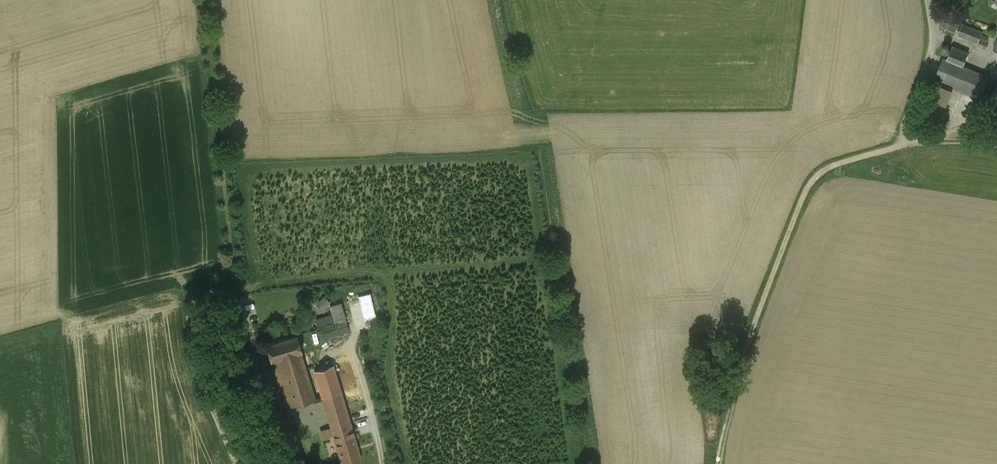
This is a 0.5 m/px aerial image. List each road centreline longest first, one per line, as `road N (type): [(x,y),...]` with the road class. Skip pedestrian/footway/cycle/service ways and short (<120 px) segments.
road 1 (track): [(902,145),(830,167),(806,191),(731,399),(720,463)]
road 2 (track): [(900,146),(784,119),(568,120),(530,127)]
road 3 (track): [(235,290),(206,0)]

